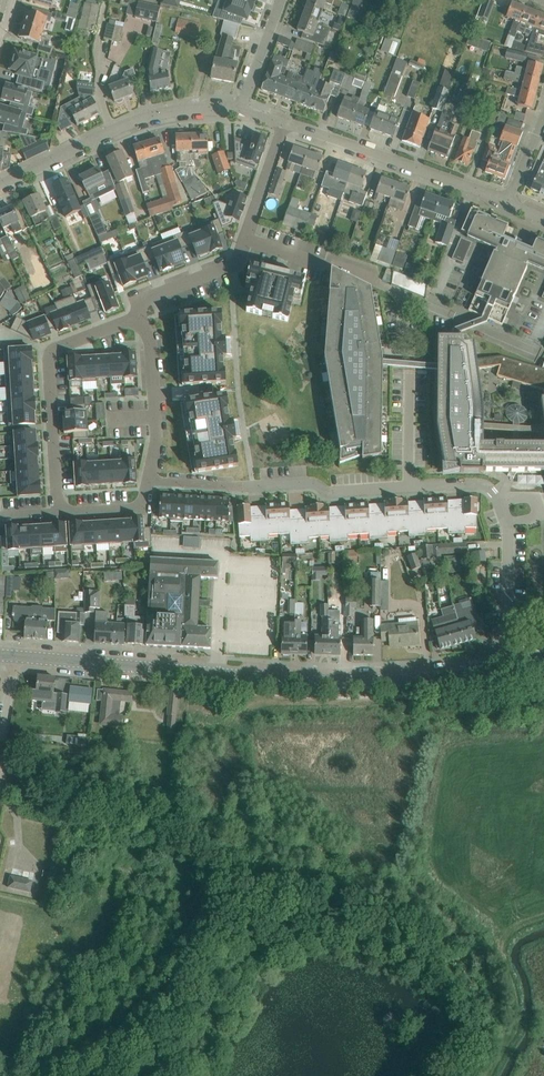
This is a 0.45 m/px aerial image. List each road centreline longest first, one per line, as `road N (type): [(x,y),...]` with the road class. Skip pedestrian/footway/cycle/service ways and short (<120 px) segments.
road 1 (secondary): [(510,666),(413,681),(322,681),(17,657)]
road 2 (residential): [(141,316),(48,352),(56,513)]
road 3 (residential): [(241,111),(165,110),(128,120),(0,185)]
road 4 (residential): [(474,189),(285,122)]
road 5 (residential): [(409,486),(402,295)]
road 6 (residential): [(409,486),(241,487)]
road 7 (residential): [(148,480),(156,423),(141,316)]
road 8 (residential): [(141,316),(136,301),(236,264),(245,239)]
road 9 (residential): [(429,306),(536,353),(543,334)]
road 10 (residential): [(474,189),(429,306)]
road 11 (residential): [(245,239),(285,122)]

